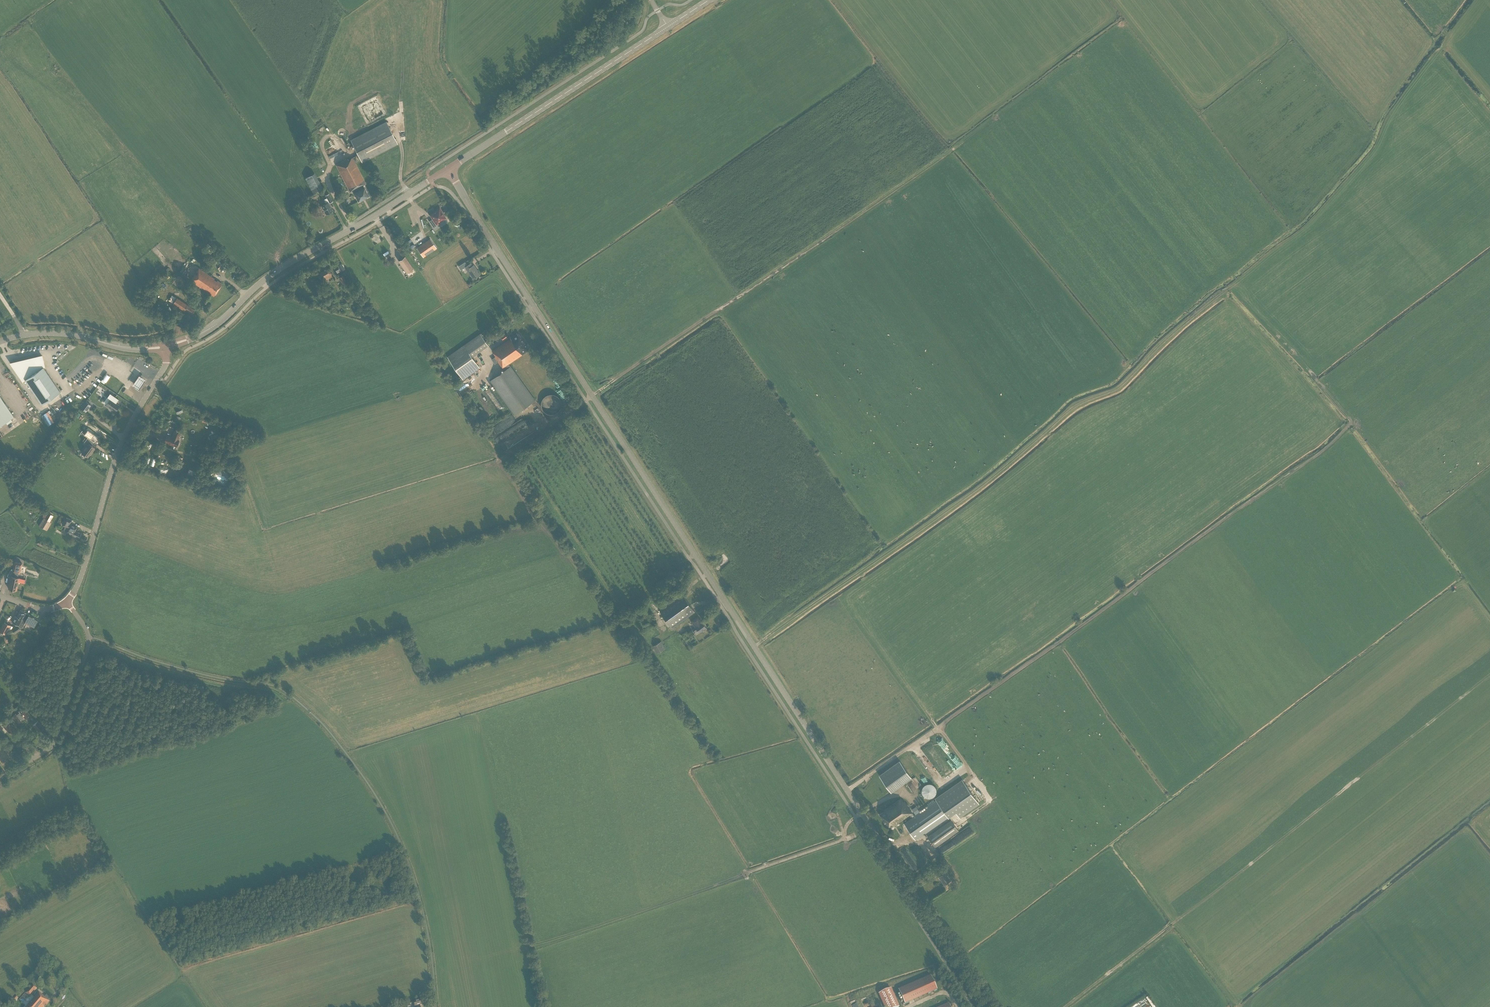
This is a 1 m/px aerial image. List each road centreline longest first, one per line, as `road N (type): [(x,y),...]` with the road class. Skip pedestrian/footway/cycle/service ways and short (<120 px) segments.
road 1 (tertiary): [(988,1006),(447,169)]
road 2 (secondary): [(193,337),(276,272),(447,169)]
road 3 (unclassified): [(66,602),(81,577),(126,431),(166,364),(165,350)]
road 4 (secondary): [(447,169),(668,27)]
road 5 (unclassified): [(0,778),(57,735),(88,644),(66,602)]
road 6 (secondary): [(0,341),(56,333),(144,349)]

